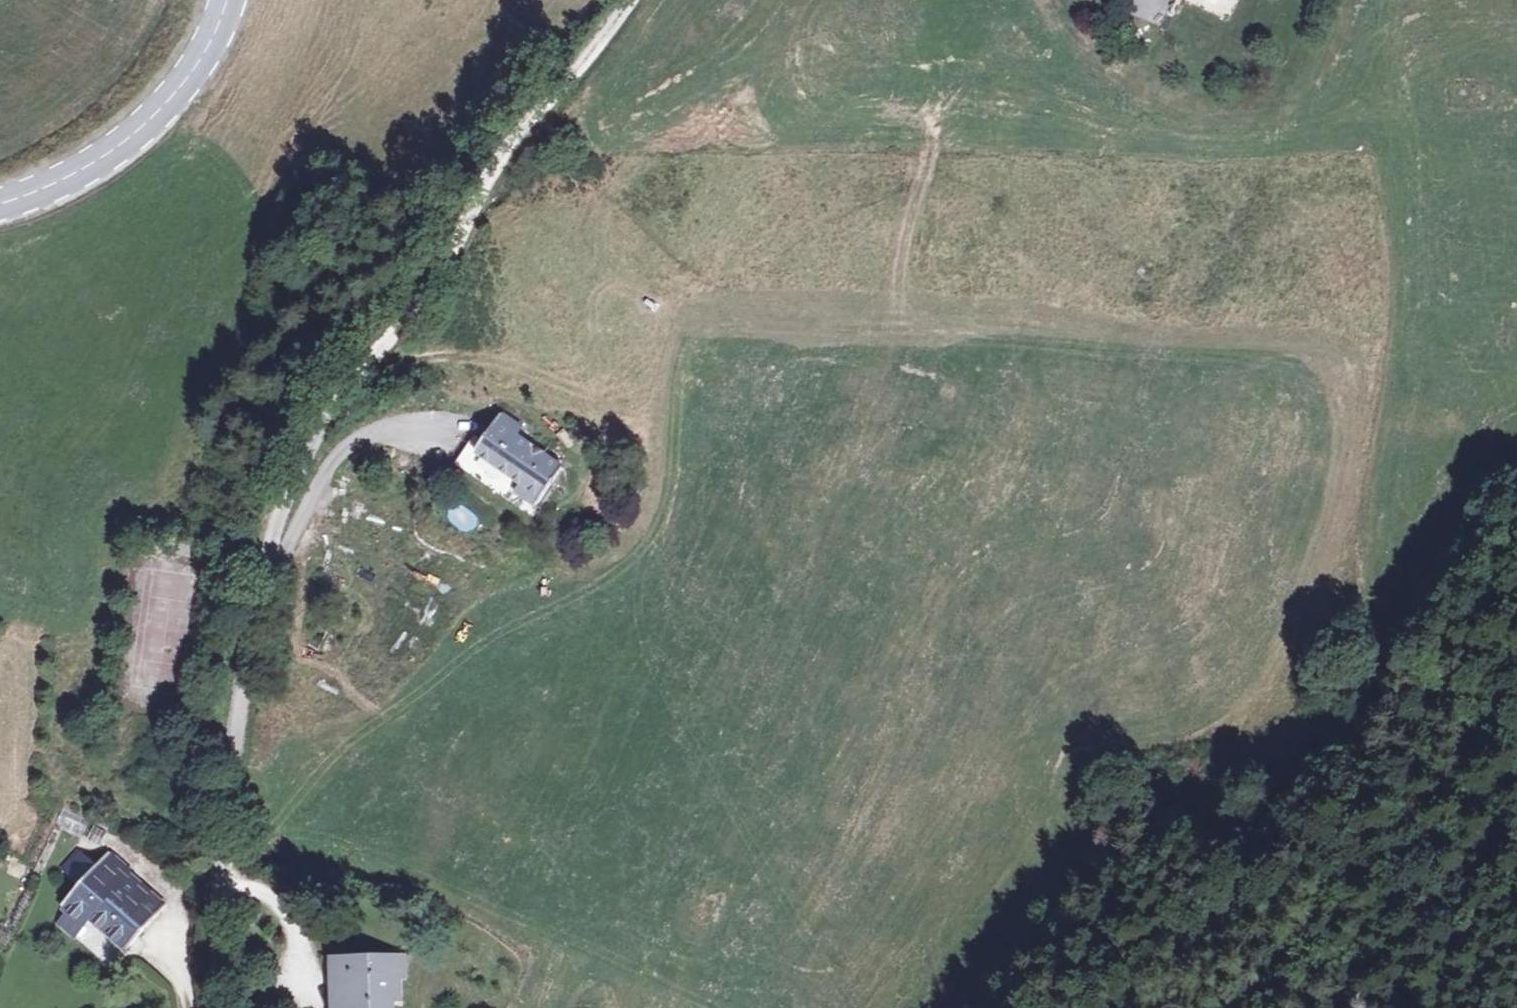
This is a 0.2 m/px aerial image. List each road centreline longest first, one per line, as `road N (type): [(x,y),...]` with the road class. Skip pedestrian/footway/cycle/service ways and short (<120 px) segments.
road 1 (track): [(268,561),(314,456),(494,171),(631,0)]
road 2 (residential): [(223,1007),(225,896),(251,645),(268,561)]
road 3 (secondary): [(228,0),(195,69),(141,128),(71,176),(0,203)]

